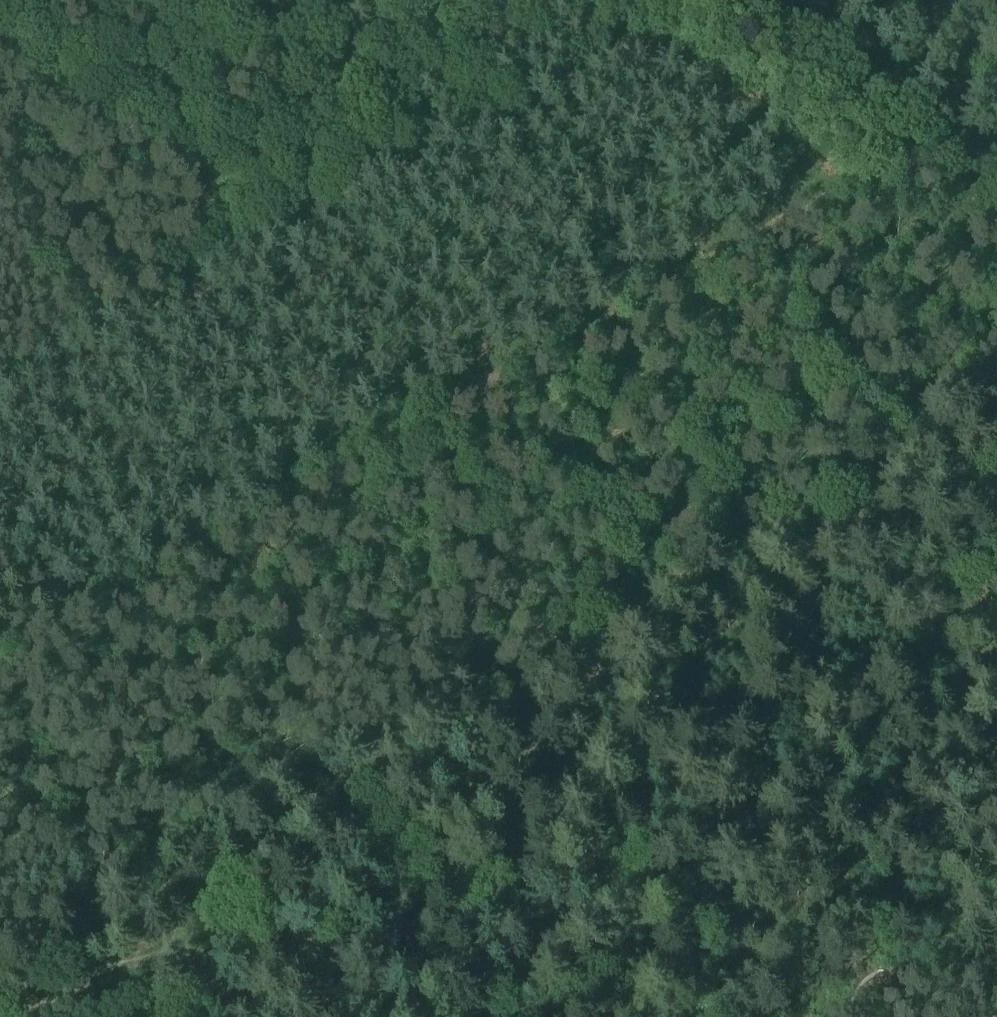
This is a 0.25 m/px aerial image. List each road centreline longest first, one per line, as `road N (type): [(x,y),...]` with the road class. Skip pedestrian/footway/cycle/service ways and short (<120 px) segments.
road 1 (track): [(996,555),(846,502),(814,504),(672,587),(652,623),(647,659),(634,672),(509,767),(323,875),(284,932),(261,950),(224,963),(199,955),(143,956),(90,989),(83,1016)]
road 2 (track): [(912,153),(359,448),(280,524),(222,528),(0,648)]
road 3 (track): [(0,383),(648,38),(690,12),(694,0)]
road 4 (track): [(722,0),(996,225)]

